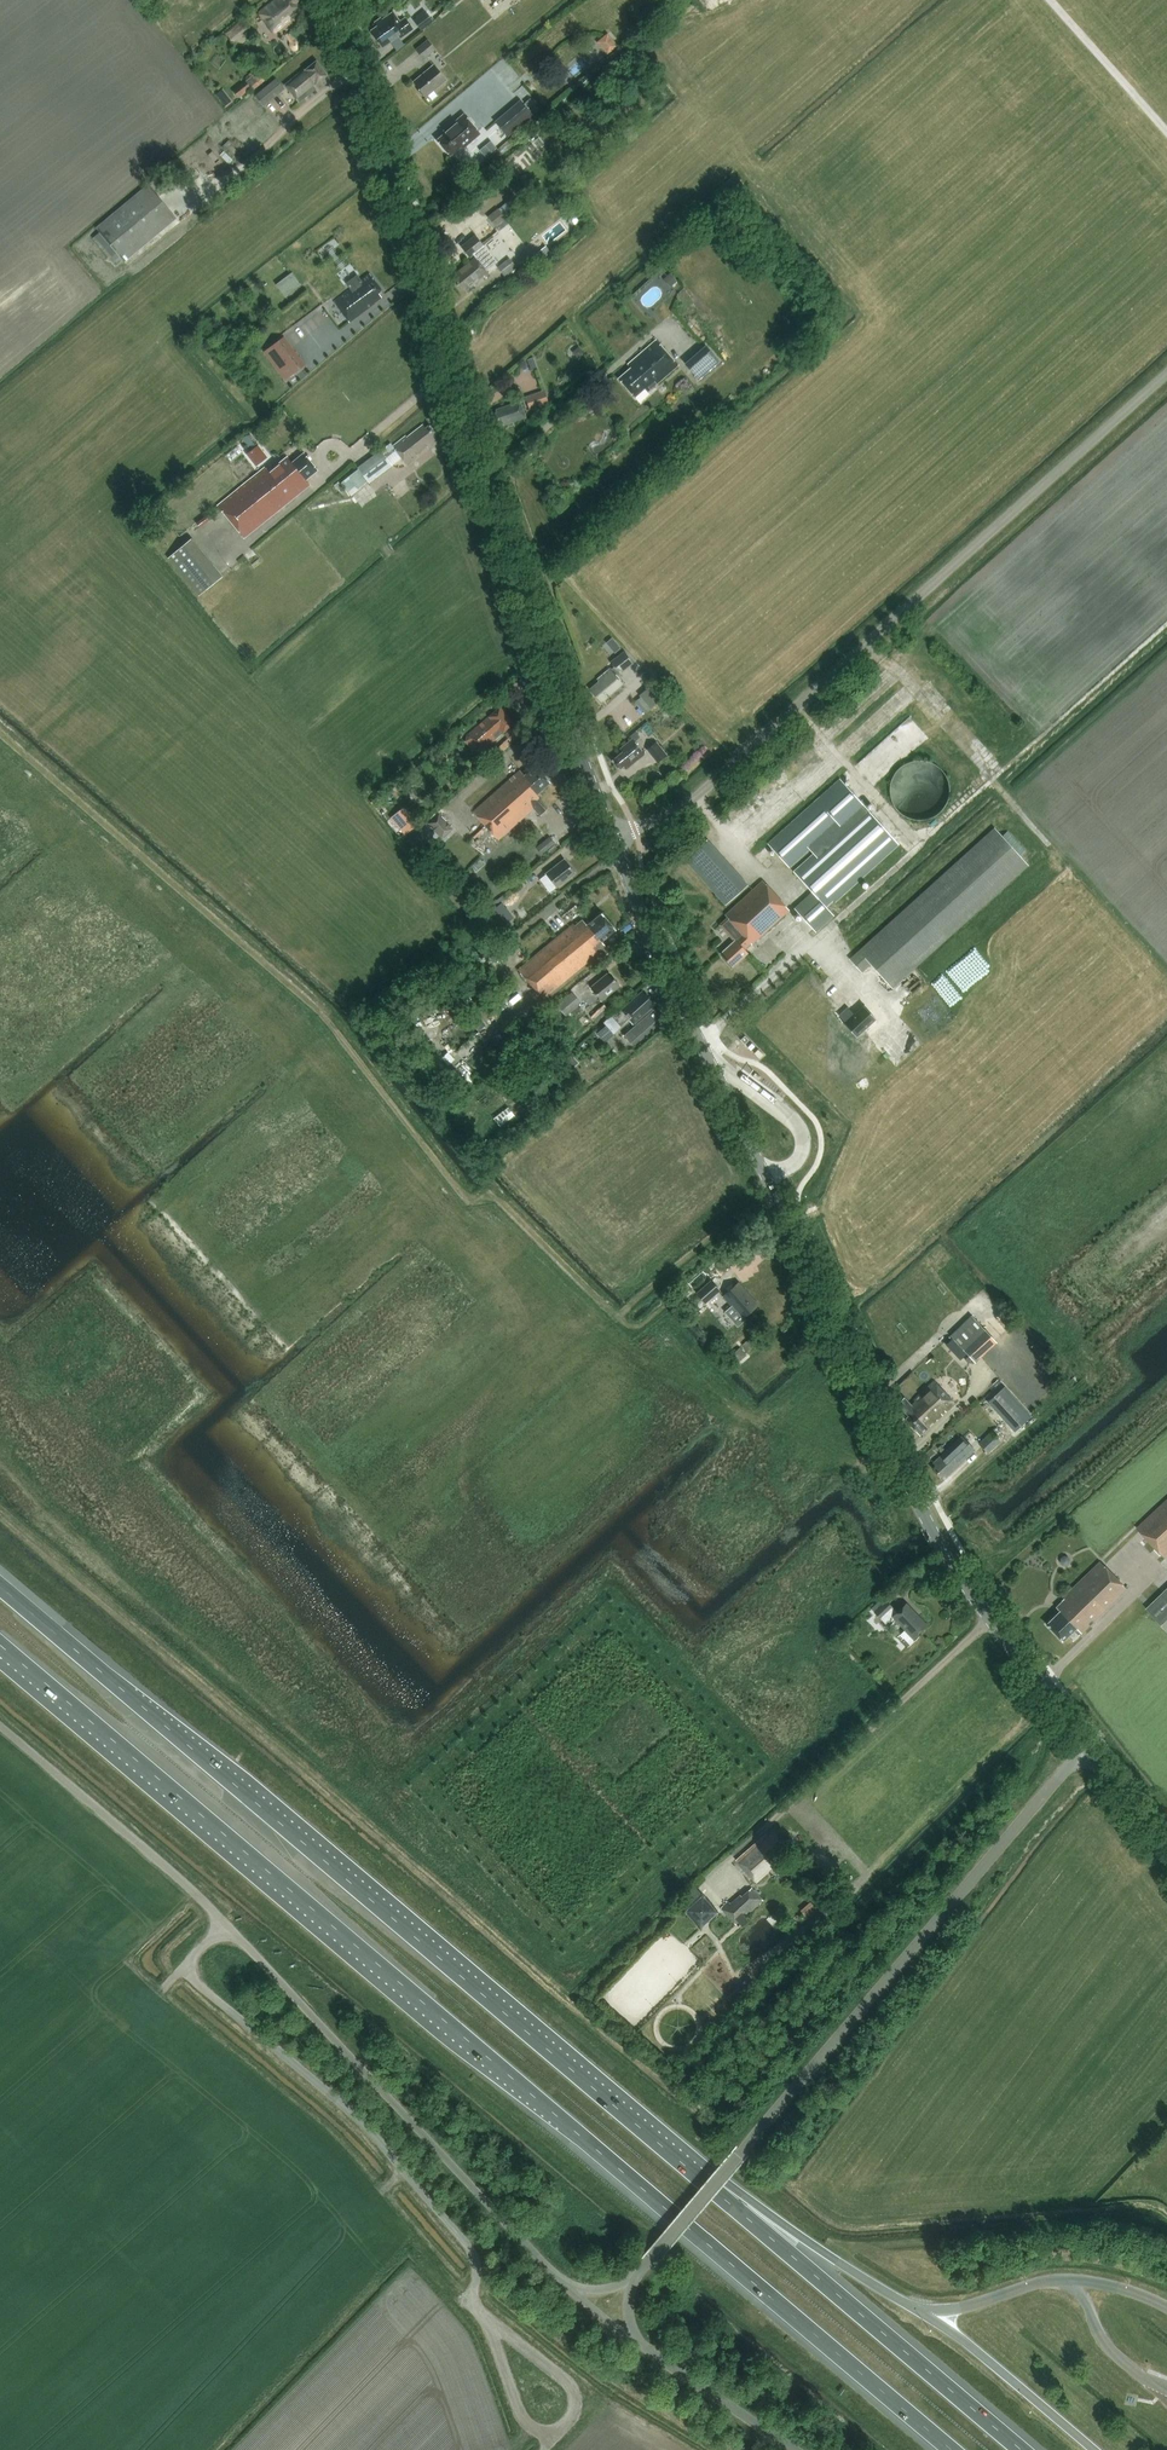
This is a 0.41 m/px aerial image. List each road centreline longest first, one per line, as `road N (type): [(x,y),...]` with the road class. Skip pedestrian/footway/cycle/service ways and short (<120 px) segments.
road 1 (motorway): [(0,1646),(948,2449)]
road 2 (secondary): [(1087,1746),(939,1541),(707,1058),(612,839)]
road 3 (motorway): [(709,2184),(0,1585)]
road 4 (secondary): [(612,839),(332,0)]
road 5 (unclassified): [(612,839),(683,806),(1166,373)]
road 6 (unclassified): [(630,2282),(1087,1746)]
road 7 (unclassified): [(491,2329),(474,2305),(475,2264),(362,2123),(189,1977),(189,1963),(224,1924)]
road 8 (unclassified): [(570,2291),(224,1924)]
road 9 (motorway): [(1023,2449),(709,2184)]
road 10 (unclassified): [(224,1924),(0,1725)]
road 11 (motorway): [(915,2308),(709,2184)]
road 12 (unclassified): [(791,2449),(634,2340)]
road 13 (track): [(1051,0),(1166,131)]
road 14 (unclassified): [(552,2442),(572,2412),(567,2382),(491,2329)]
road 15 (unclassified): [(552,2442),(523,2418),(491,2329)]
road 16 (secondary): [(1166,1852),(1087,1746)]

